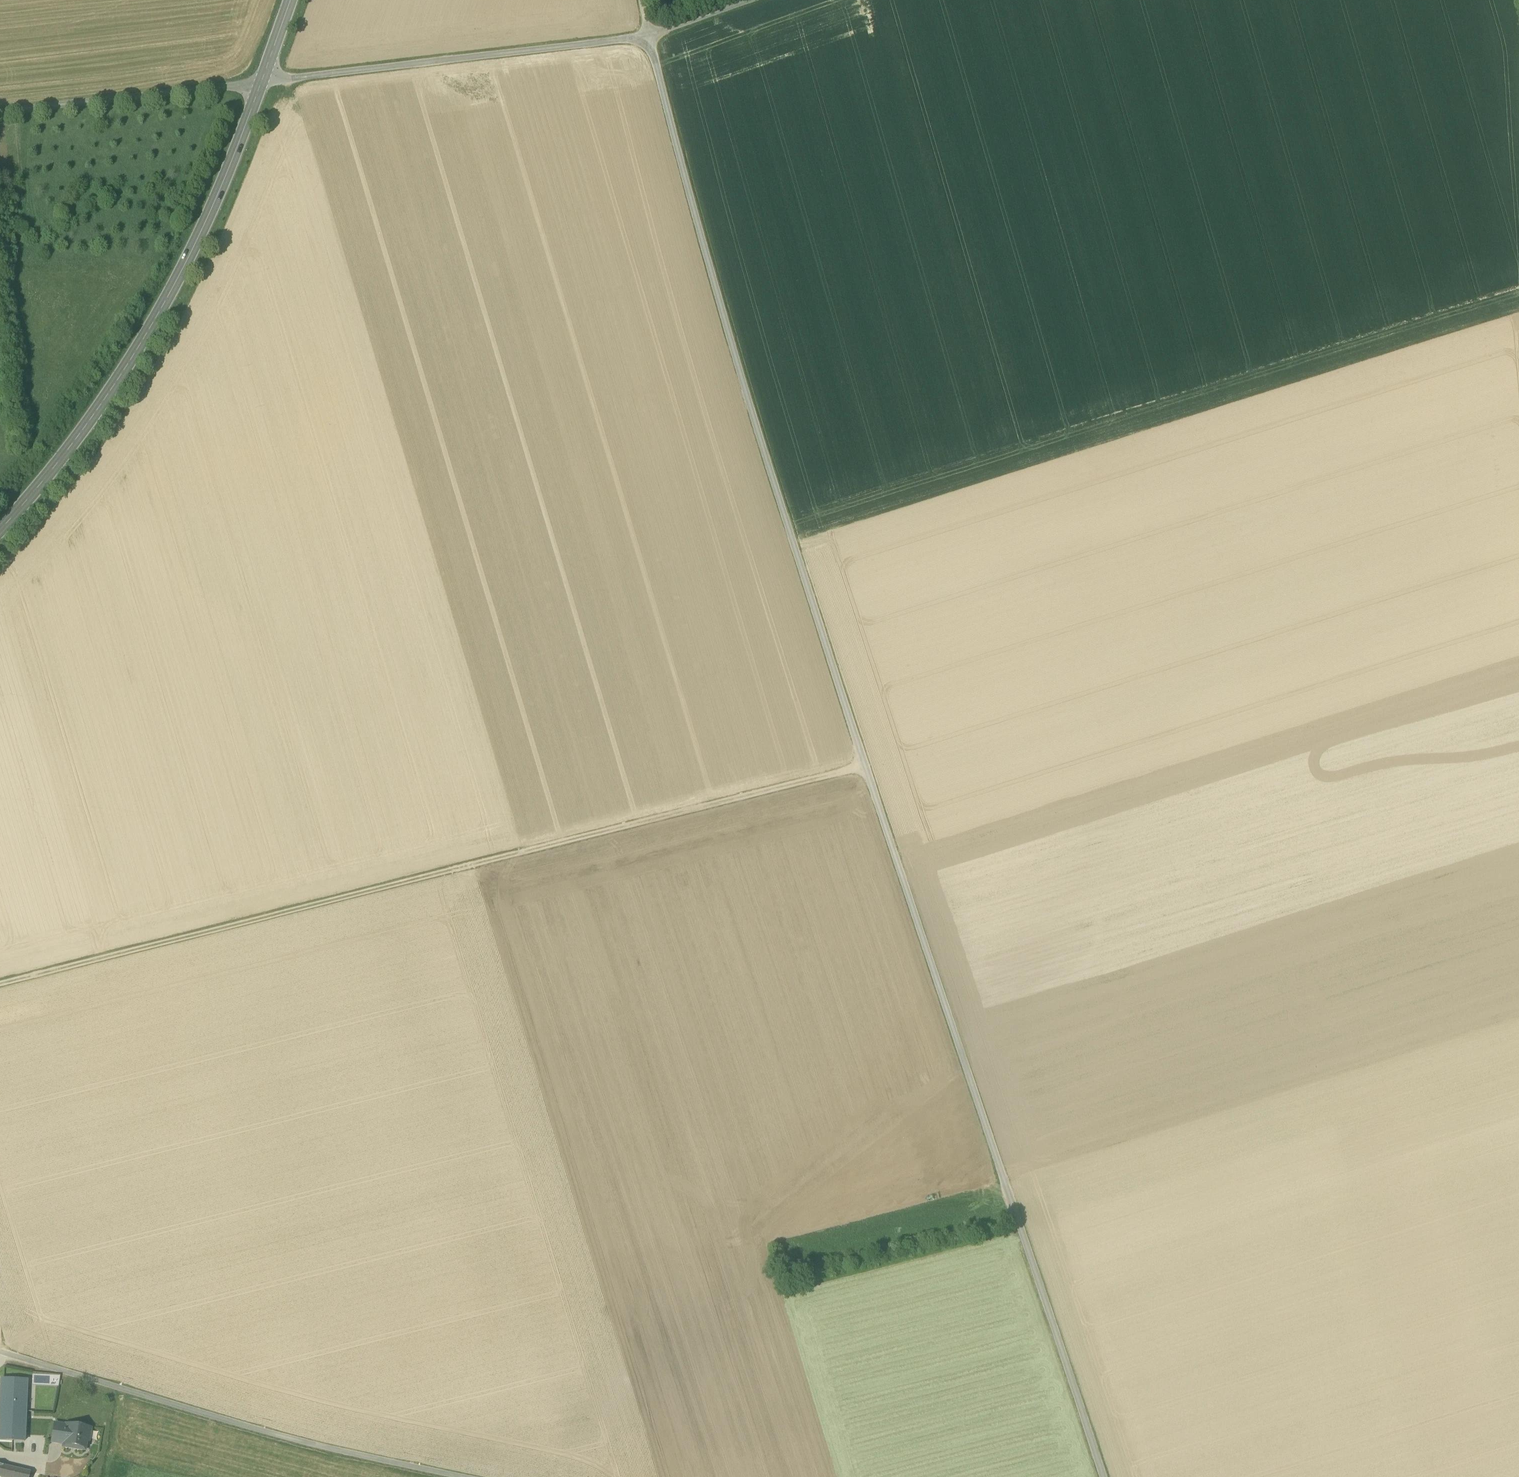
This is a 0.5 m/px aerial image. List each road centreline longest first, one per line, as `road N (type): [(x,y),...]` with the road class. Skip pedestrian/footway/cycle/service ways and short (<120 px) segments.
road 1 (unclassified): [(1103,1476),(865,765),(744,380),(647,34)]
road 2 (track): [(865,765),(0,984)]
road 3 (primary): [(290,0),(240,138),(173,287),(74,441),(0,529)]
road 4 (residential): [(466,1476),(310,1443),(0,1351)]
road 5 (track): [(261,81),(0,112)]

